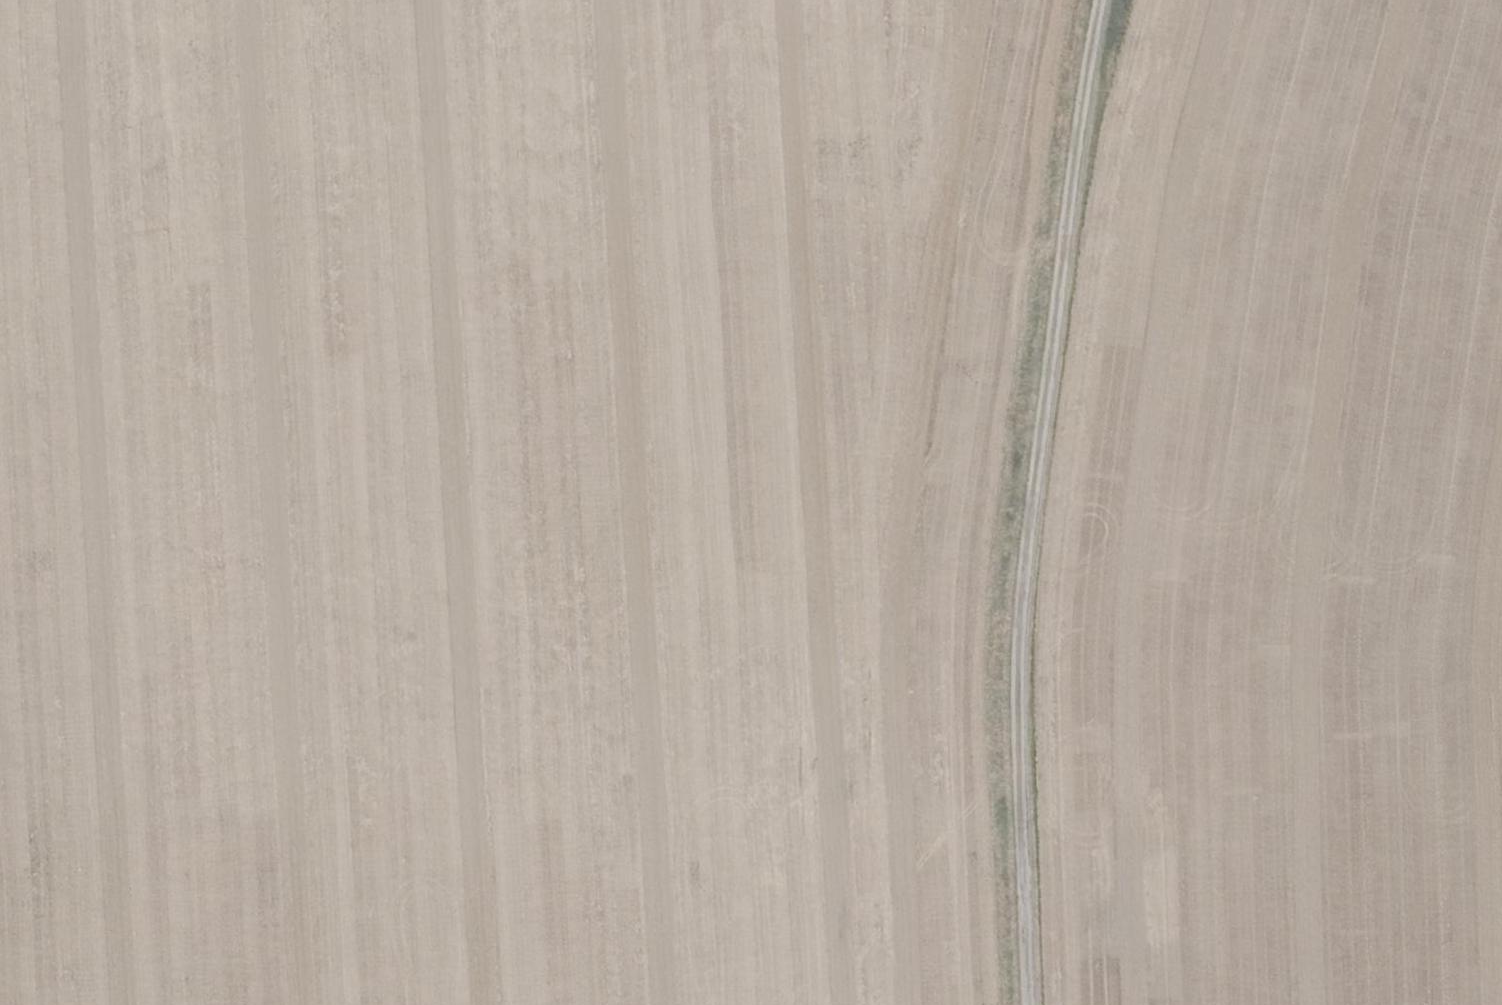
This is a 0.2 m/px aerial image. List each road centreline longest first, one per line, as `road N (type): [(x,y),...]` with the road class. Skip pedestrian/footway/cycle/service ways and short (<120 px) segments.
road 1 (track): [(1028,1004),(1023,644),(1087,102),(1111,0)]

